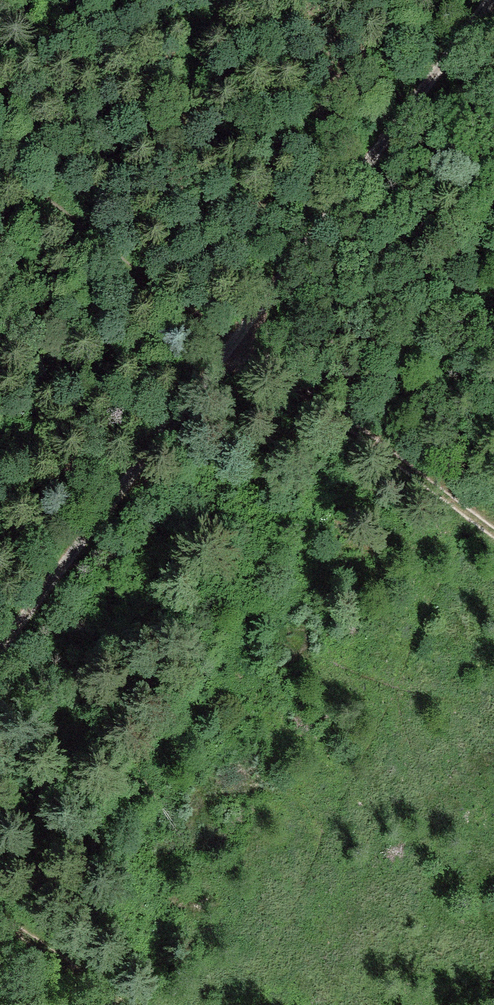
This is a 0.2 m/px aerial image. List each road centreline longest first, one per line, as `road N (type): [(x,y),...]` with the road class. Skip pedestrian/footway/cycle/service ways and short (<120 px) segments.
road 1 (track): [(0,643),(492,0)]
road 2 (track): [(493,533),(0,169)]
road 3 (track): [(114,1004),(0,926)]

